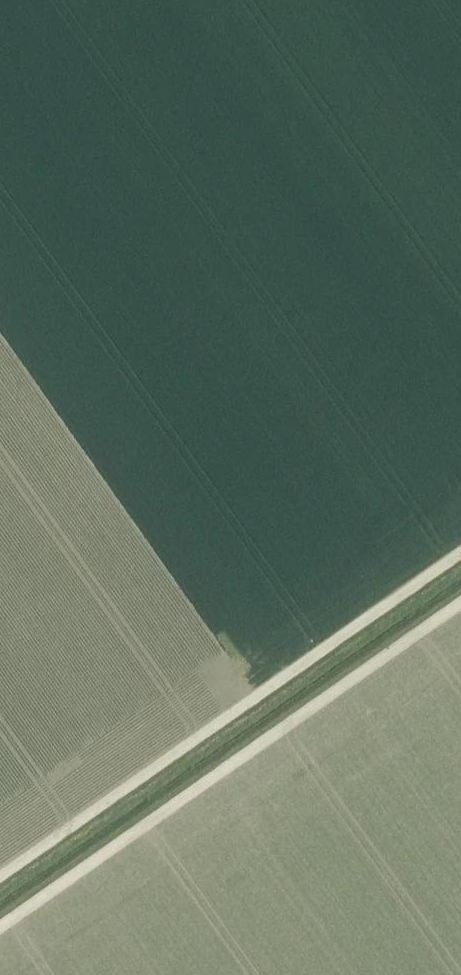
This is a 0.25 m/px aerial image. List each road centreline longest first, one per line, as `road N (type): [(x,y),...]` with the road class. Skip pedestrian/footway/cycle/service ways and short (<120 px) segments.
road 1 (track): [(460,601),(0,925)]
road 2 (track): [(0,876),(460,552)]

